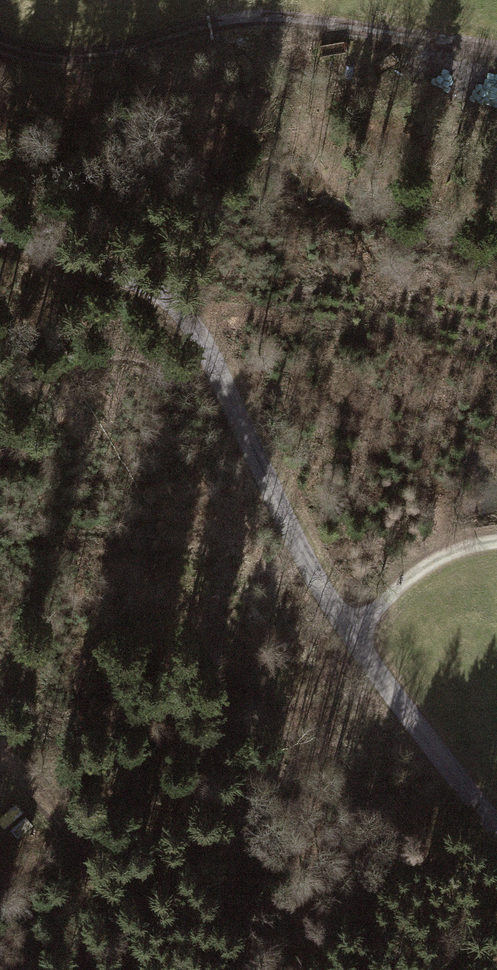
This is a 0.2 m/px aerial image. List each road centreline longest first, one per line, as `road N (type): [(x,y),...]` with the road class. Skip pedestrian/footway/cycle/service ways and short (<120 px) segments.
road 1 (tertiary): [(496,827),(370,668),(181,310),(144,279),(0,230)]
road 2 (track): [(0,49),(33,61),(97,58),(225,23),(285,22),(496,53)]
road 3 (track): [(496,545),(448,561),(352,633)]

